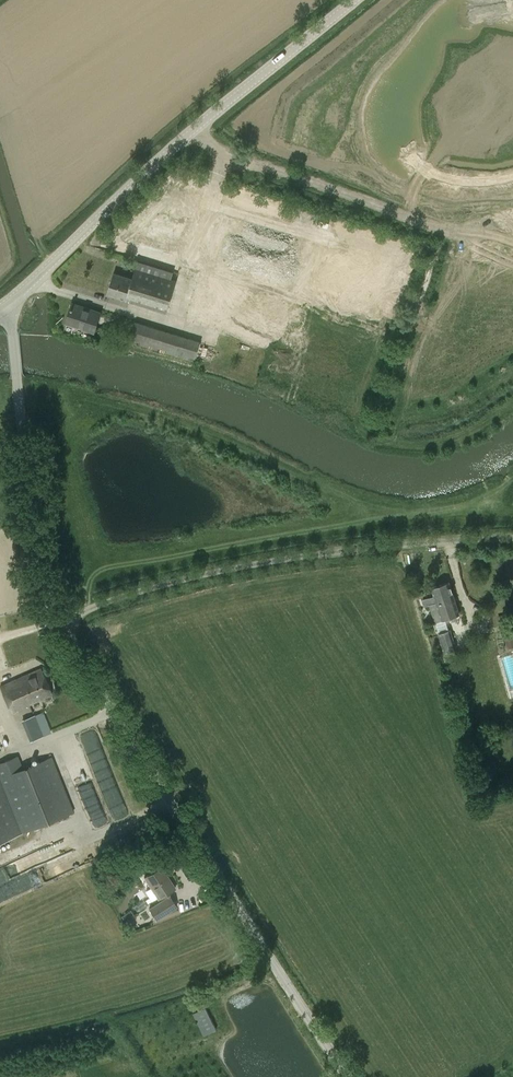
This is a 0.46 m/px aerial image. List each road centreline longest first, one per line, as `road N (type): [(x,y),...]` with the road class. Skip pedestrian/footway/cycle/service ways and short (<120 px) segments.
road 1 (unclassified): [(349,1076),(60,622)]
road 2 (unclassified): [(3,306),(175,145),(355,0)]
road 3 (unclassified): [(512,538),(258,564),(175,581),(60,622)]
road 4 (unclassified): [(60,622),(35,554),(13,329),(3,306)]
road 5 (track): [(469,231),(437,228),(243,158),(195,130)]

